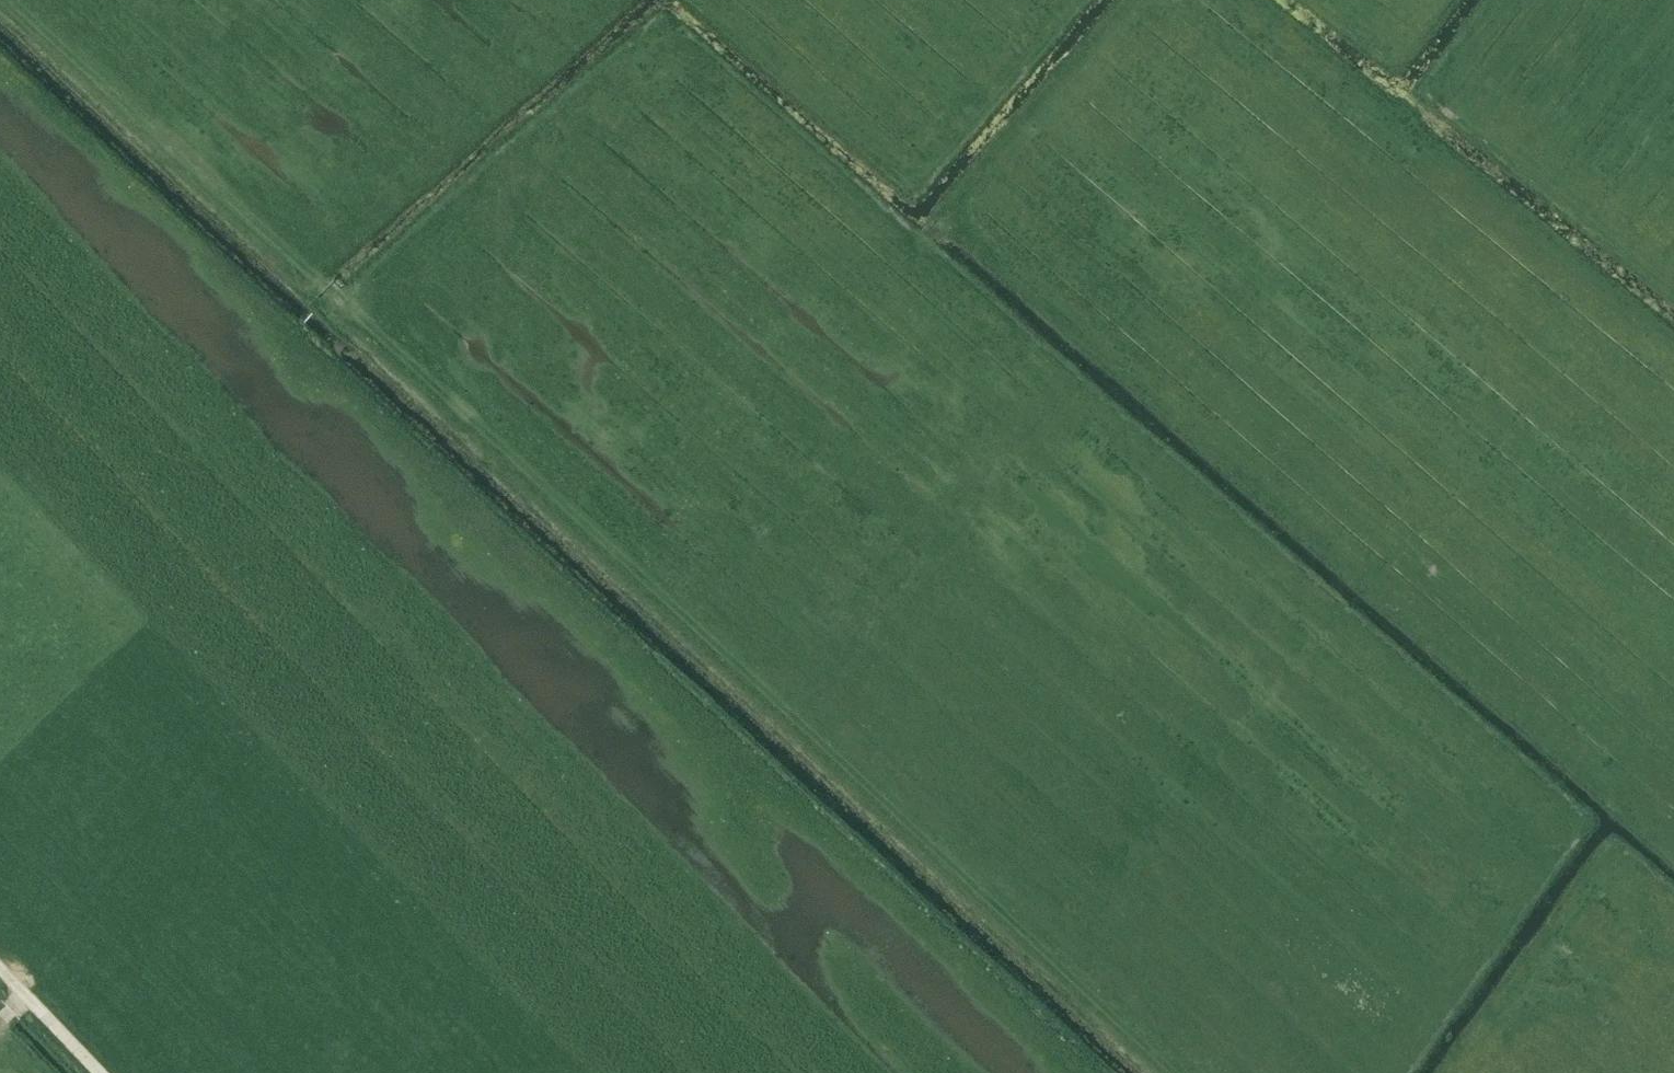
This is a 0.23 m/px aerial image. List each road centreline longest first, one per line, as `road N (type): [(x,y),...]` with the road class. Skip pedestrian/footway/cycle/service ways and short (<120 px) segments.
road 1 (track): [(0,969),(101,1072)]

